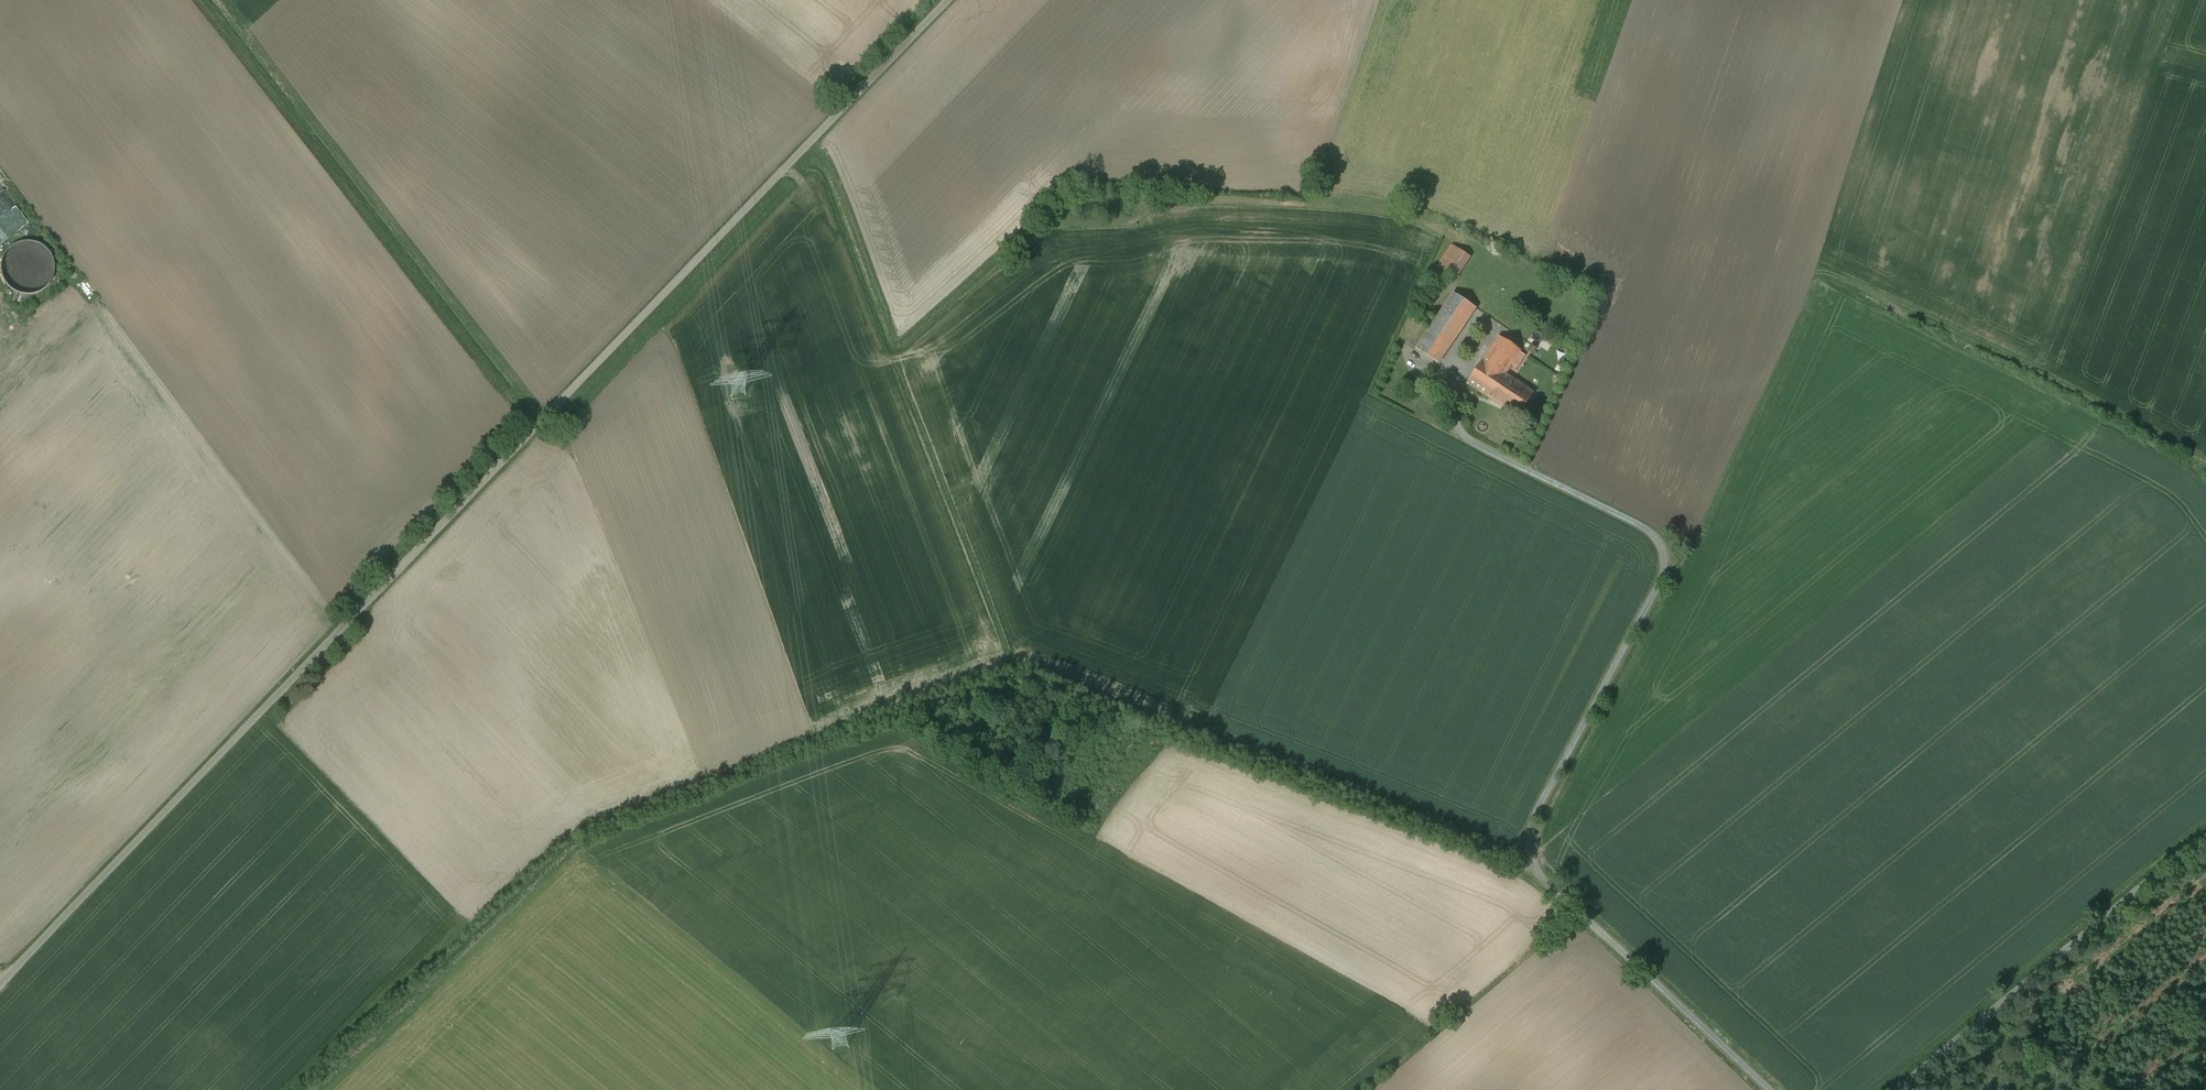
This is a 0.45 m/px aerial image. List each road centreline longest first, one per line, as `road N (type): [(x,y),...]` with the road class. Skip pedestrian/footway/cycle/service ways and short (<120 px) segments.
road 1 (unclassified): [(0,984),(949,0)]
road 2 (tertiary): [(1898,1089),(2205,835)]
road 3 (track): [(2205,461),(2047,375)]

